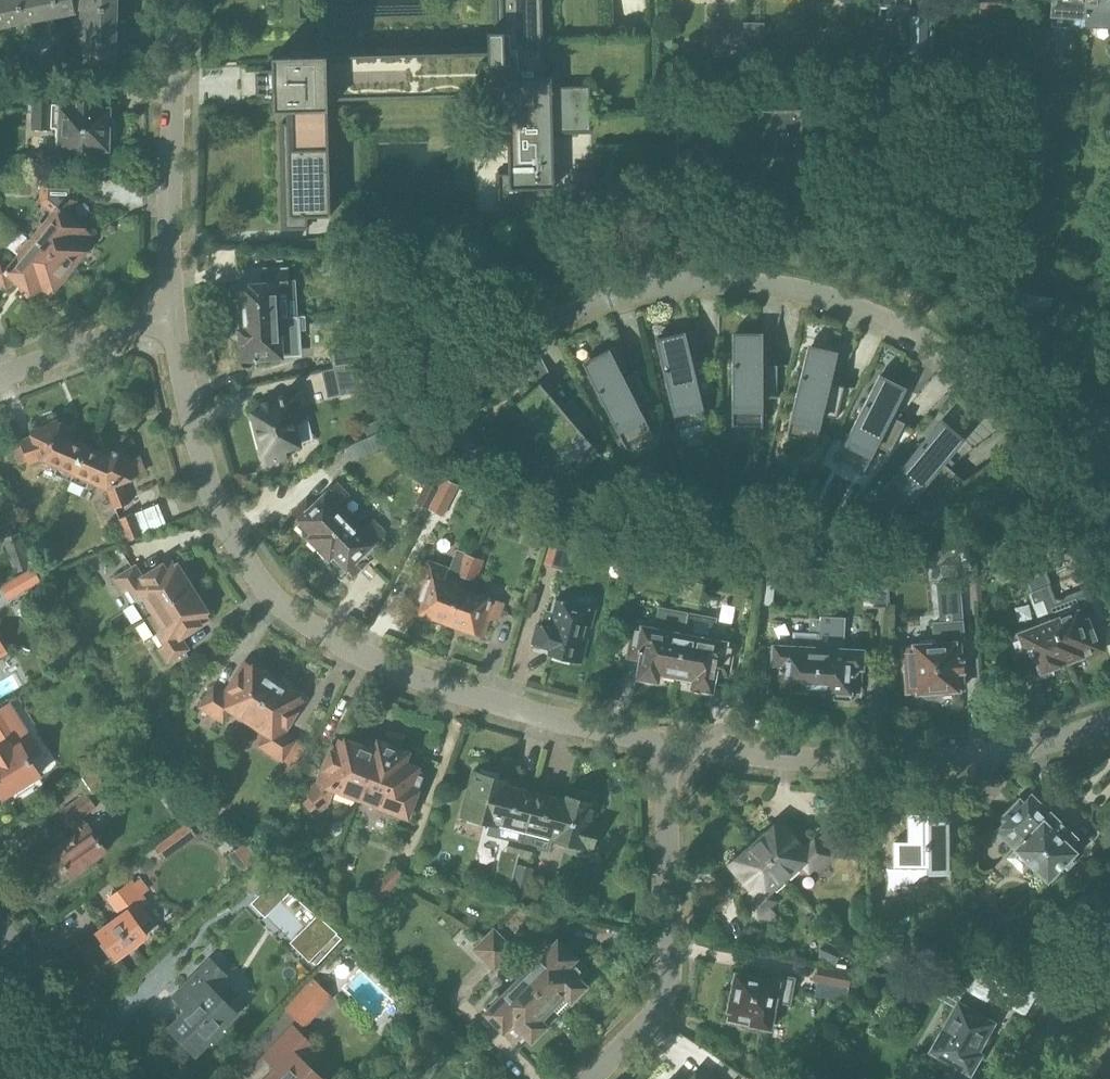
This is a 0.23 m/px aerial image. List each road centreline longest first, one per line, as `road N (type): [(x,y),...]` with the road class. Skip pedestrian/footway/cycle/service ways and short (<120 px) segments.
road 1 (residential): [(673,744),(417,677),(330,639),(277,601),(218,506),(174,320)]
road 2 (residential): [(1109,555),(1053,496),(1030,438),(986,383),(872,312),(812,291),(733,281),(648,284),(512,342)]
road 3 (residential): [(1109,723),(1016,748),(926,759),(823,760),(673,744)]
road 4 (residential): [(592,1078),(664,996),(673,744)]
road 5 (residential): [(174,320),(184,0)]
road 6 (residential): [(128,1078),(0,925)]
road 7 (residential): [(0,376),(130,326),(174,320)]
road 8 (residential): [(1026,1078),(1109,918)]

